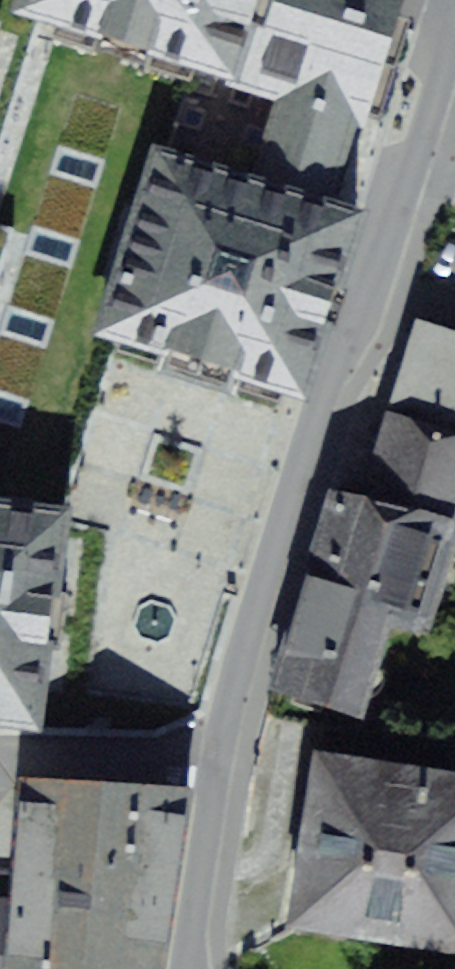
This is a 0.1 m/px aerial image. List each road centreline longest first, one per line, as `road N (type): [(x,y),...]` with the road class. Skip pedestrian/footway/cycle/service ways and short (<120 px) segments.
road 1 (residential): [(217,755),(292,492),(398,208),(454,7)]
road 2 (residential): [(0,760),(217,755)]
road 3 (residential): [(184,968),(217,755)]

